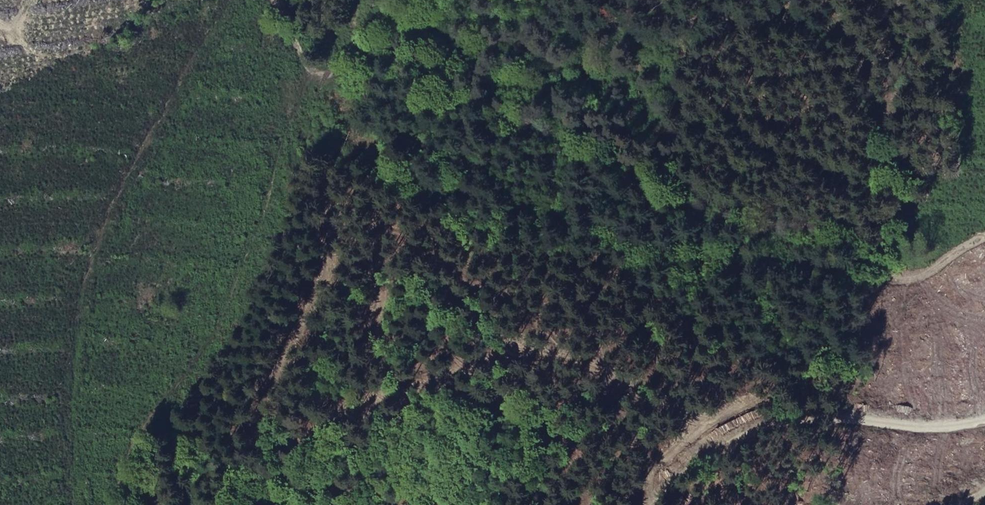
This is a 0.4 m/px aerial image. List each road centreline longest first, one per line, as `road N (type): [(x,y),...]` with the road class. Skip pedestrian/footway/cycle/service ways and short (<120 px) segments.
road 1 (track): [(984,417),(956,425),(816,413),(776,420),(718,449),(653,504)]
road 2 (track): [(366,0),(333,67),(316,71),(275,0)]

